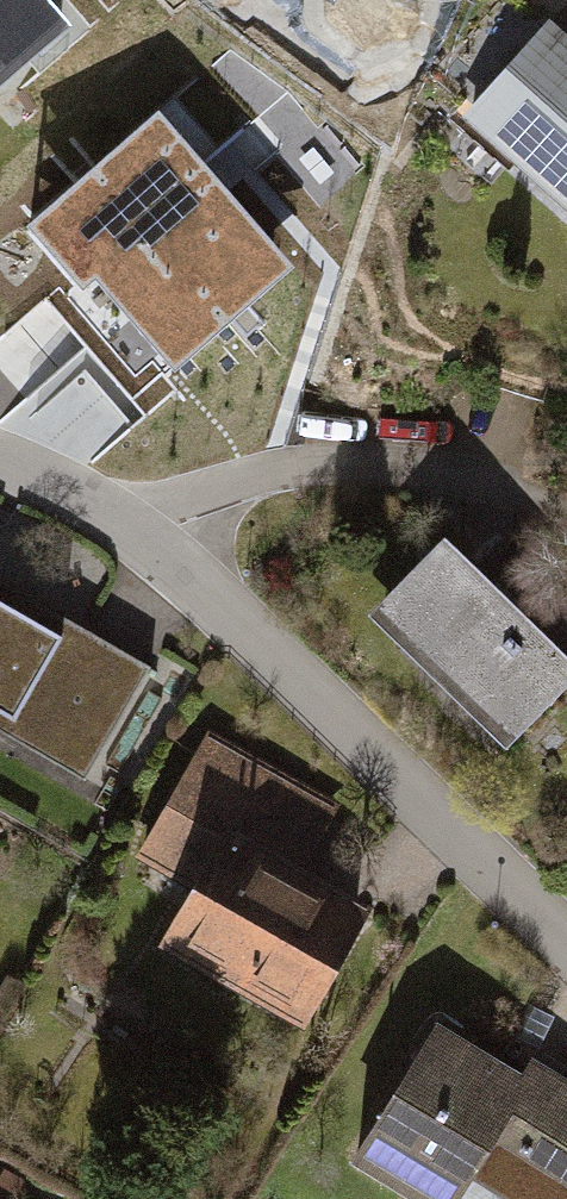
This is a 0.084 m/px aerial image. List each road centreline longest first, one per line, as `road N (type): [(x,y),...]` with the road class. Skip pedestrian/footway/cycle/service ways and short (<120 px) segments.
road 1 (residential): [(566,946),(145,534),(0,477)]

